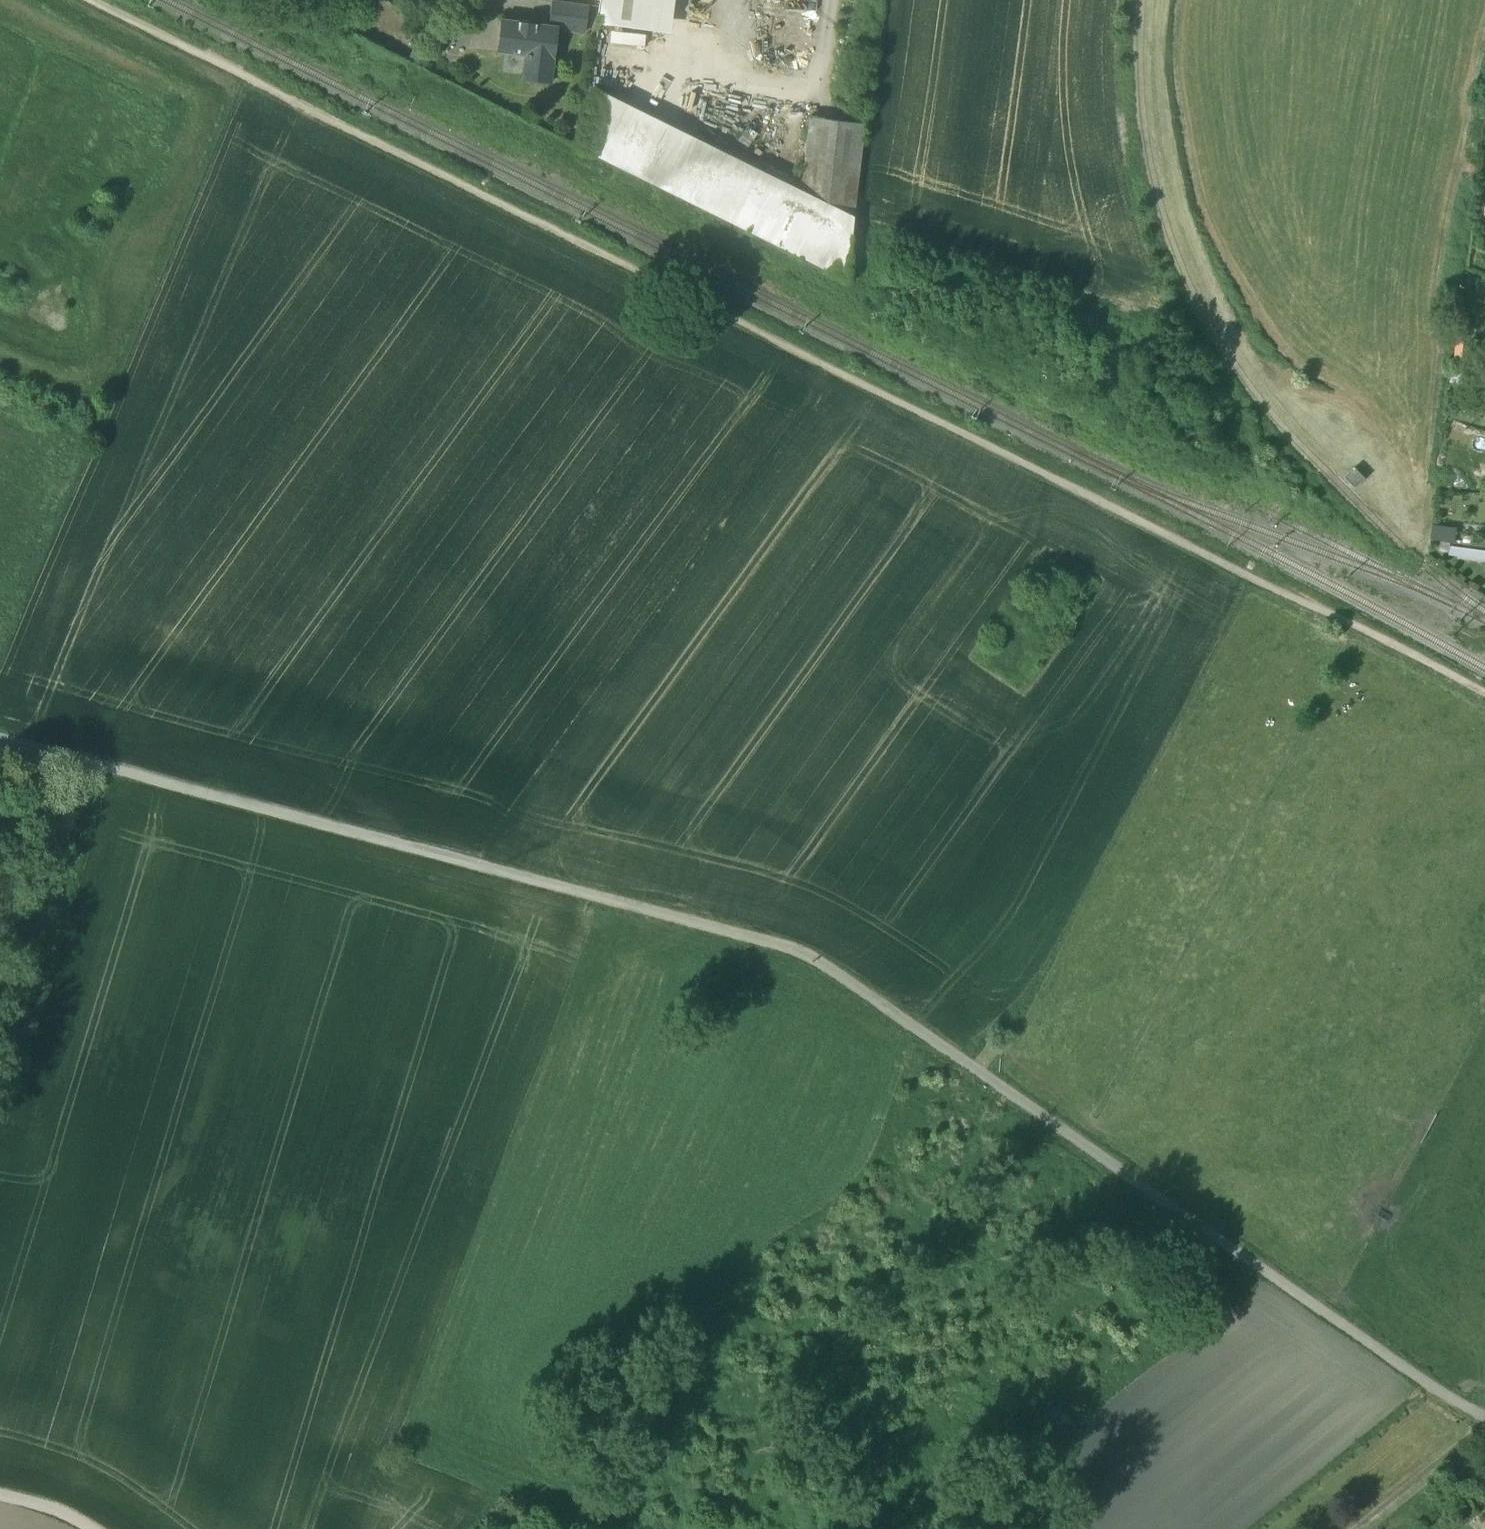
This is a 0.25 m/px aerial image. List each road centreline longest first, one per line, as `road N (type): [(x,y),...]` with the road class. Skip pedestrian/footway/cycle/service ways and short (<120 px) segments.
road 1 (track): [(0,740),(793,948),(1484,1421)]
road 2 (track): [(90,0),(1484,692)]

